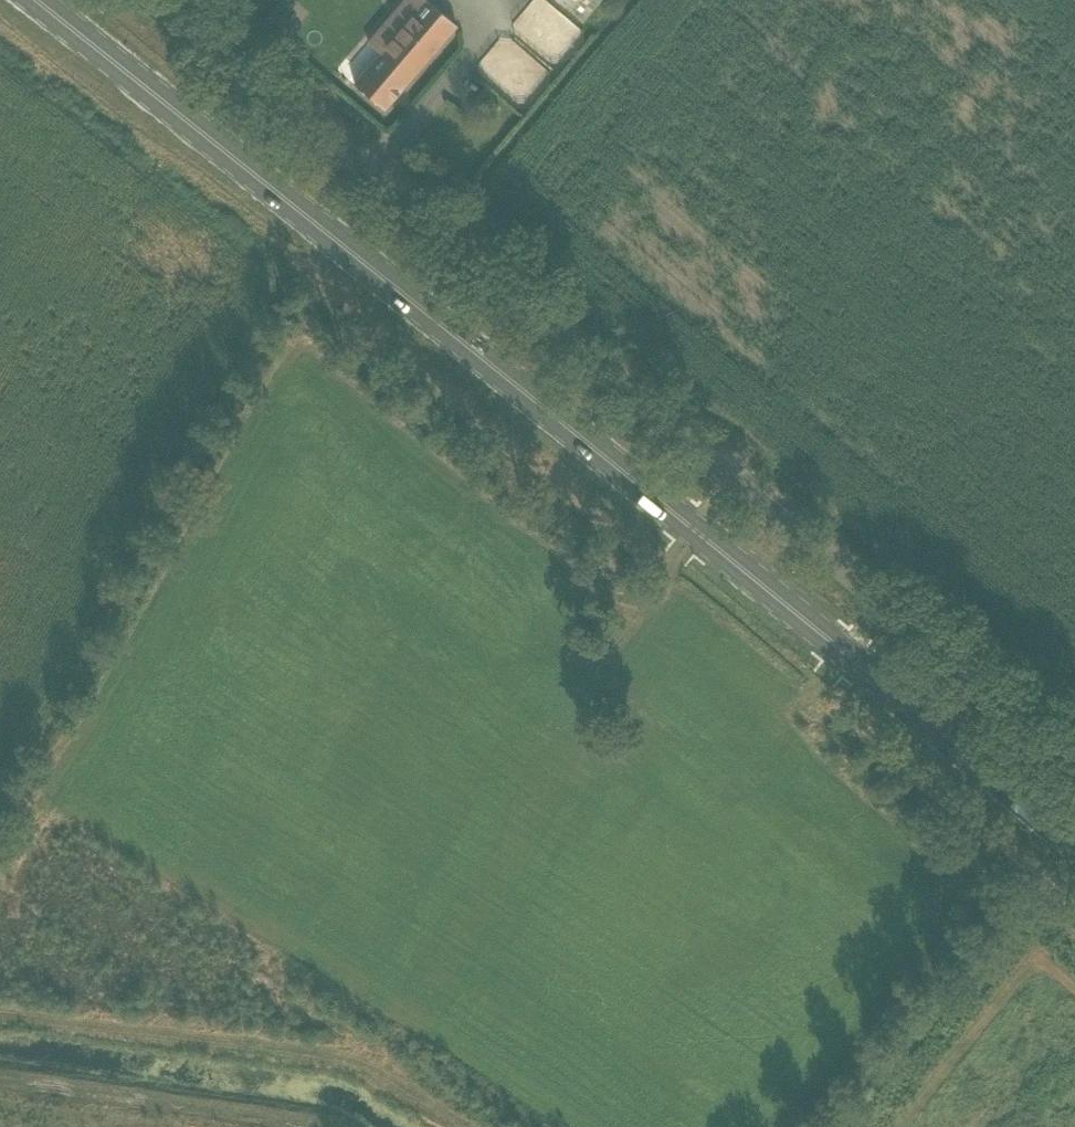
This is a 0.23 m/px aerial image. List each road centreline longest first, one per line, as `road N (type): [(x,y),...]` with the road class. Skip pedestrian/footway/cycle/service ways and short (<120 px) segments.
road 1 (primary): [(1074,842),(36,0)]
road 2 (unclassified): [(1074,767),(166,0)]
road 3 (track): [(302,1126),(0,1076)]

